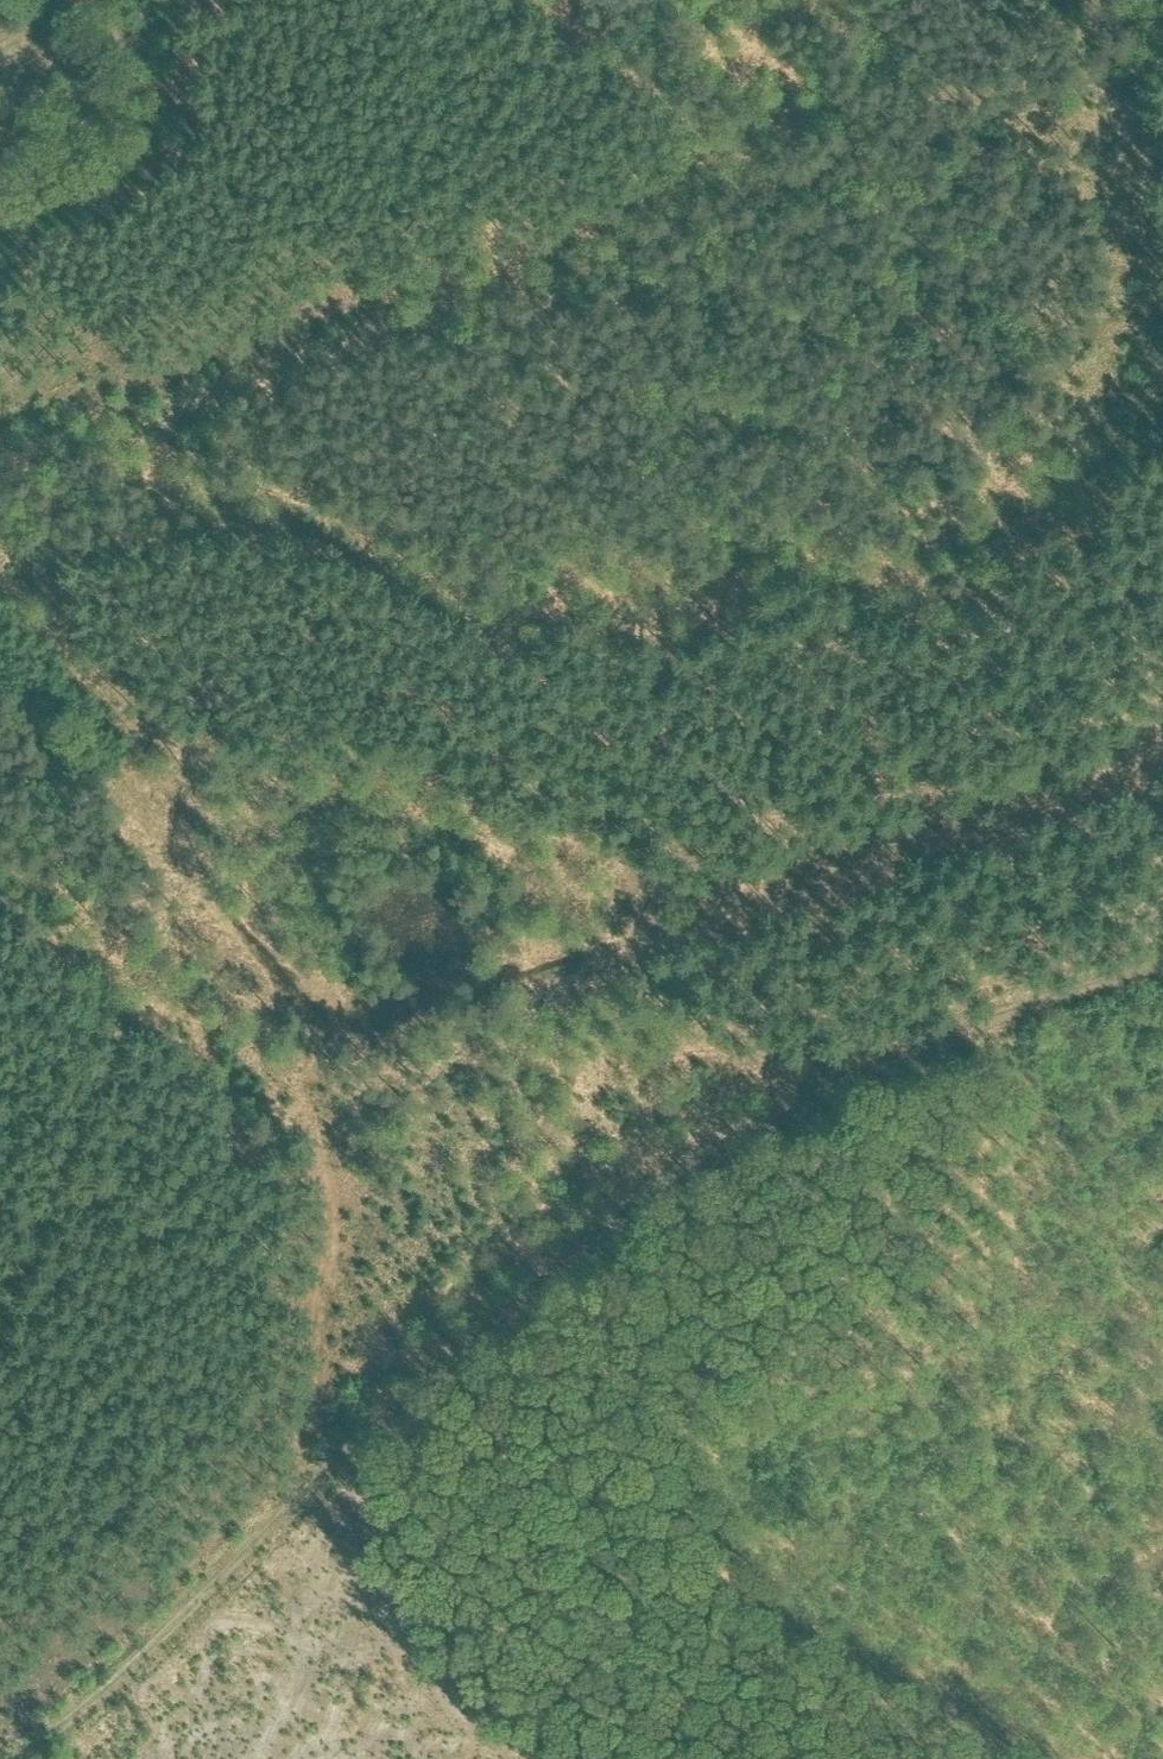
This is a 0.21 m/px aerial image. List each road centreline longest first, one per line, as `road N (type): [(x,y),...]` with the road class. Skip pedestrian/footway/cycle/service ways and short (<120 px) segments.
road 1 (track): [(24,1758),(378,1417),(600,1233),(831,1089),(974,1024),(1162,965)]

